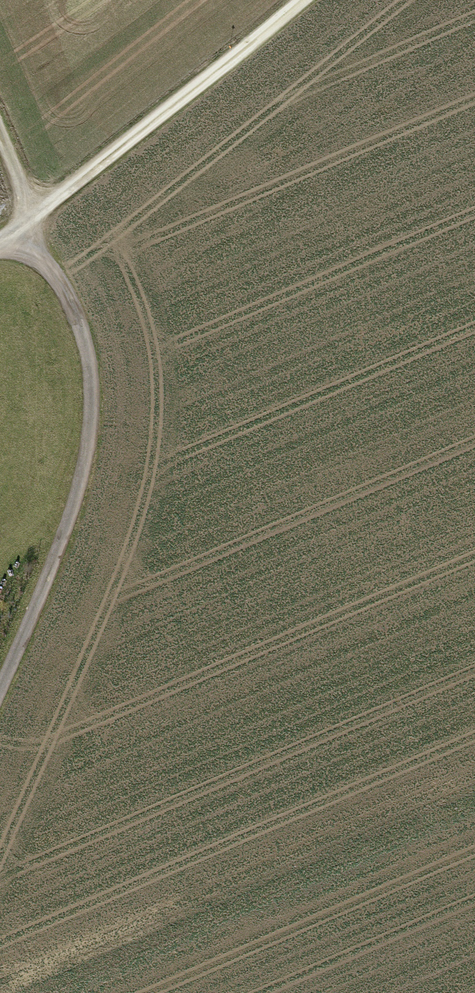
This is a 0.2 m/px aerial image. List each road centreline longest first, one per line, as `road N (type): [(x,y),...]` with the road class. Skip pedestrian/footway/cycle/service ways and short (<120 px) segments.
road 1 (track): [(0,692),(73,516),(92,392),(68,292),(24,228),(25,189),(0,129)]
road 2 (track): [(30,992),(474,802)]
road 3 (track): [(307,0),(0,240)]

